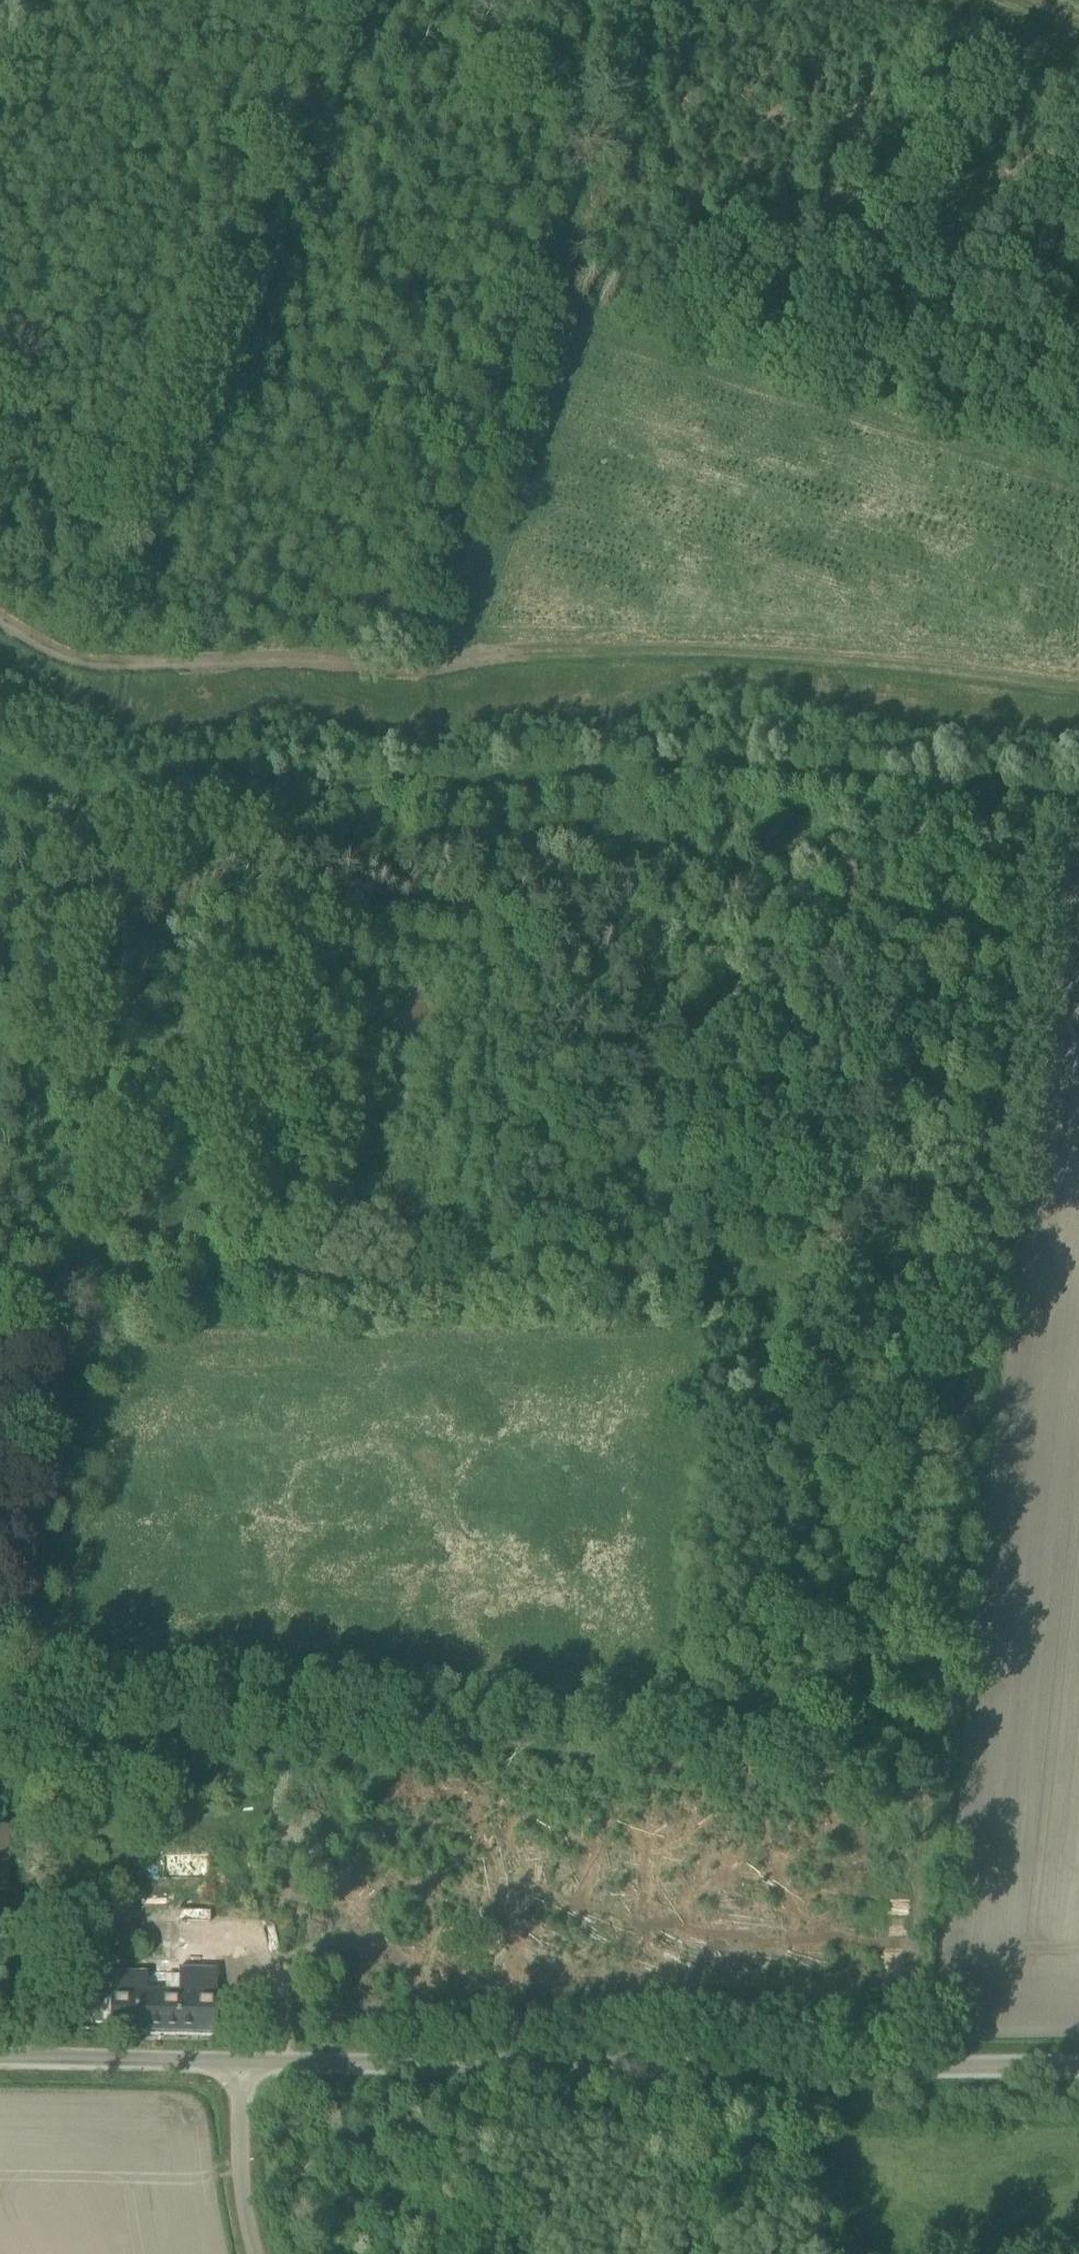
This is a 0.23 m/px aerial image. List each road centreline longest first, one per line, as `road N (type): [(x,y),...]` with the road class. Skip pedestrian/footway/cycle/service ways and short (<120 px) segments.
road 1 (track): [(17,661),(356,664),(518,652),(941,662),(1078,682)]
road 2 (unclassified): [(228,2043),(1078,2056)]
road 3 (unclassified): [(228,2043),(0,2041)]
road 4 (unclassified): [(262,2253),(242,2170),(228,2043)]

